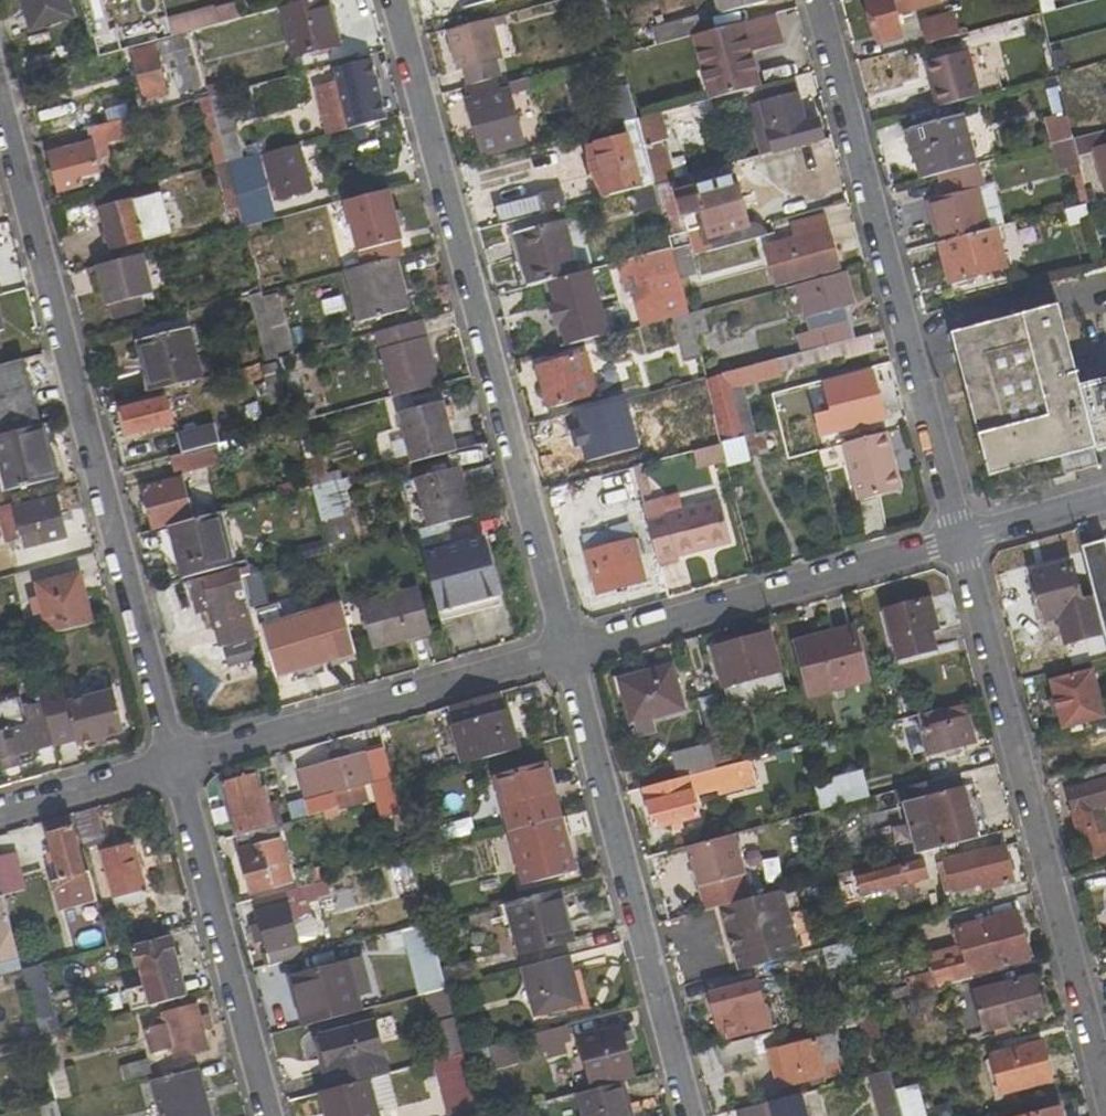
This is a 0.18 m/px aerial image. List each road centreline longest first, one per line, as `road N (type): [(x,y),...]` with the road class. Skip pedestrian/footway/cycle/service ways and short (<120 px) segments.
road 1 (residential): [(567,649),(387,0)]
road 2 (residential): [(0,124),(176,762)]
road 3 (residential): [(960,540),(1105,1091)]
road 4 (residential): [(819,0),(960,540)]
road 5 (residential): [(690,1115),(567,649)]
road 6 (residential): [(960,540),(567,649)]
road 7 (residential): [(567,649),(176,762)]
road 8 (residential): [(176,762),(269,1115)]
road 9 (residential): [(176,762),(0,812)]
road 10 (residential): [(1105,498),(960,540)]

